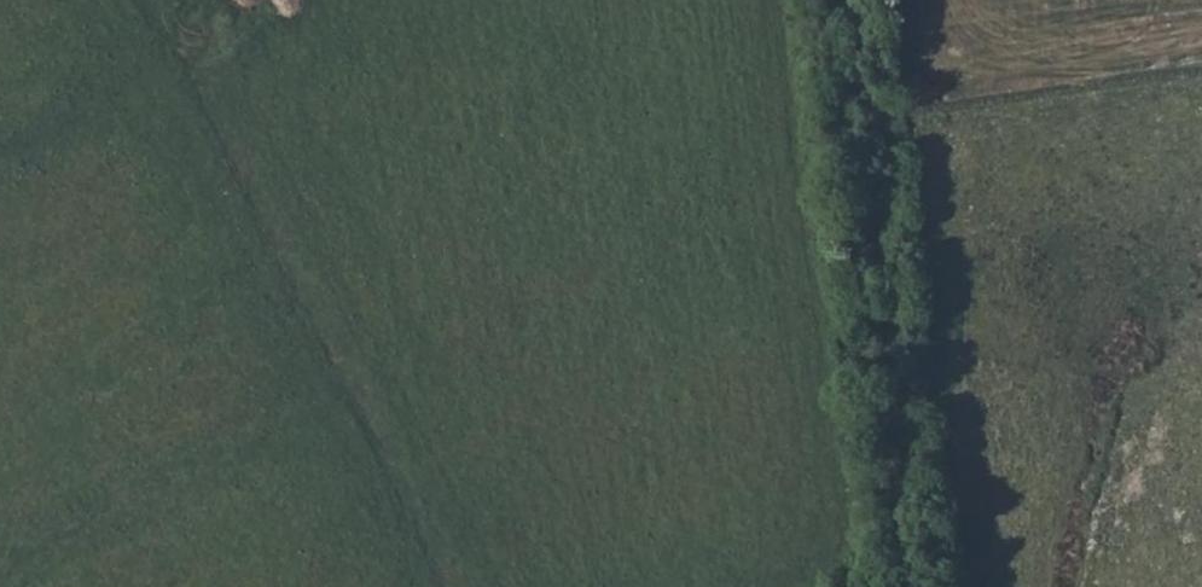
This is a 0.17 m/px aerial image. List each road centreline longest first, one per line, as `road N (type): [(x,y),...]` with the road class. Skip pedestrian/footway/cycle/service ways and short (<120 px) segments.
road 1 (track): [(836,0),(895,586)]

